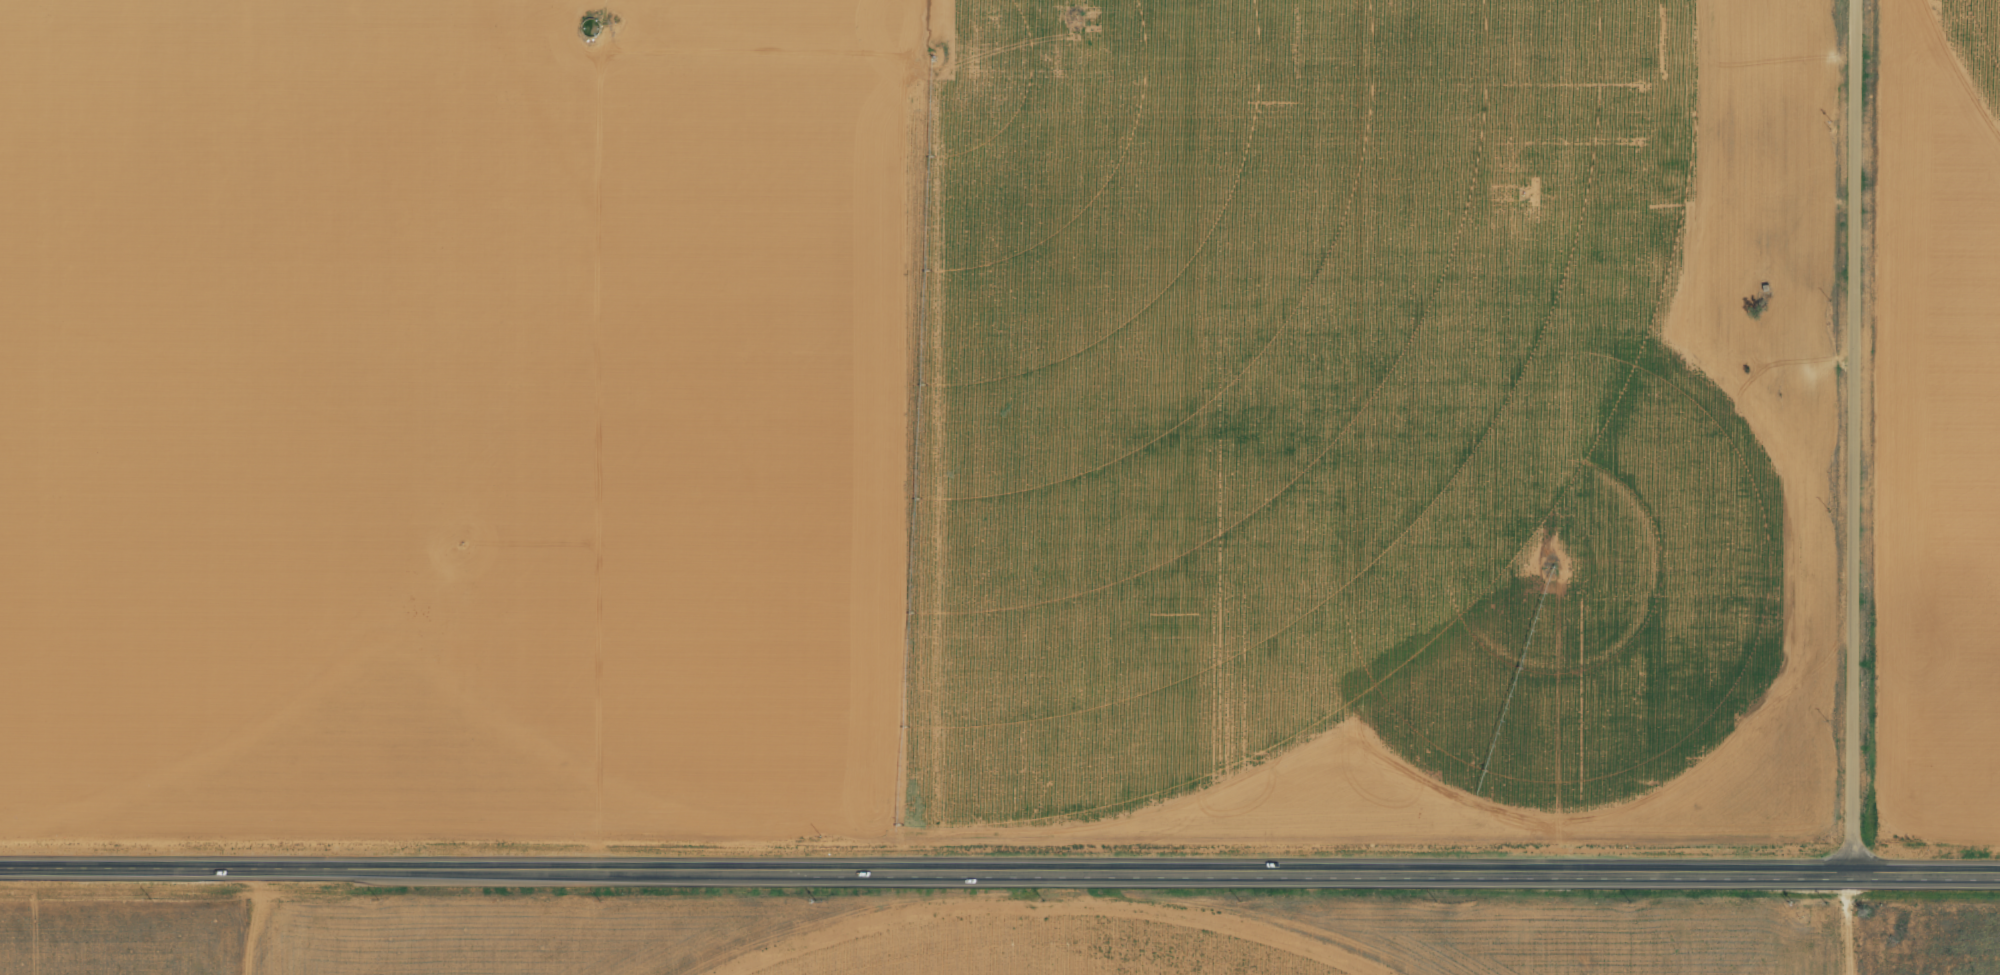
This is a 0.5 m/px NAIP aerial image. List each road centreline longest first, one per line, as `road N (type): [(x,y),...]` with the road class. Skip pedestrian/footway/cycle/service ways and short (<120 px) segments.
road 1 (primary): [(1999,871),(0,869)]
road 2 (residential): [(1851,870),(1853,0)]

